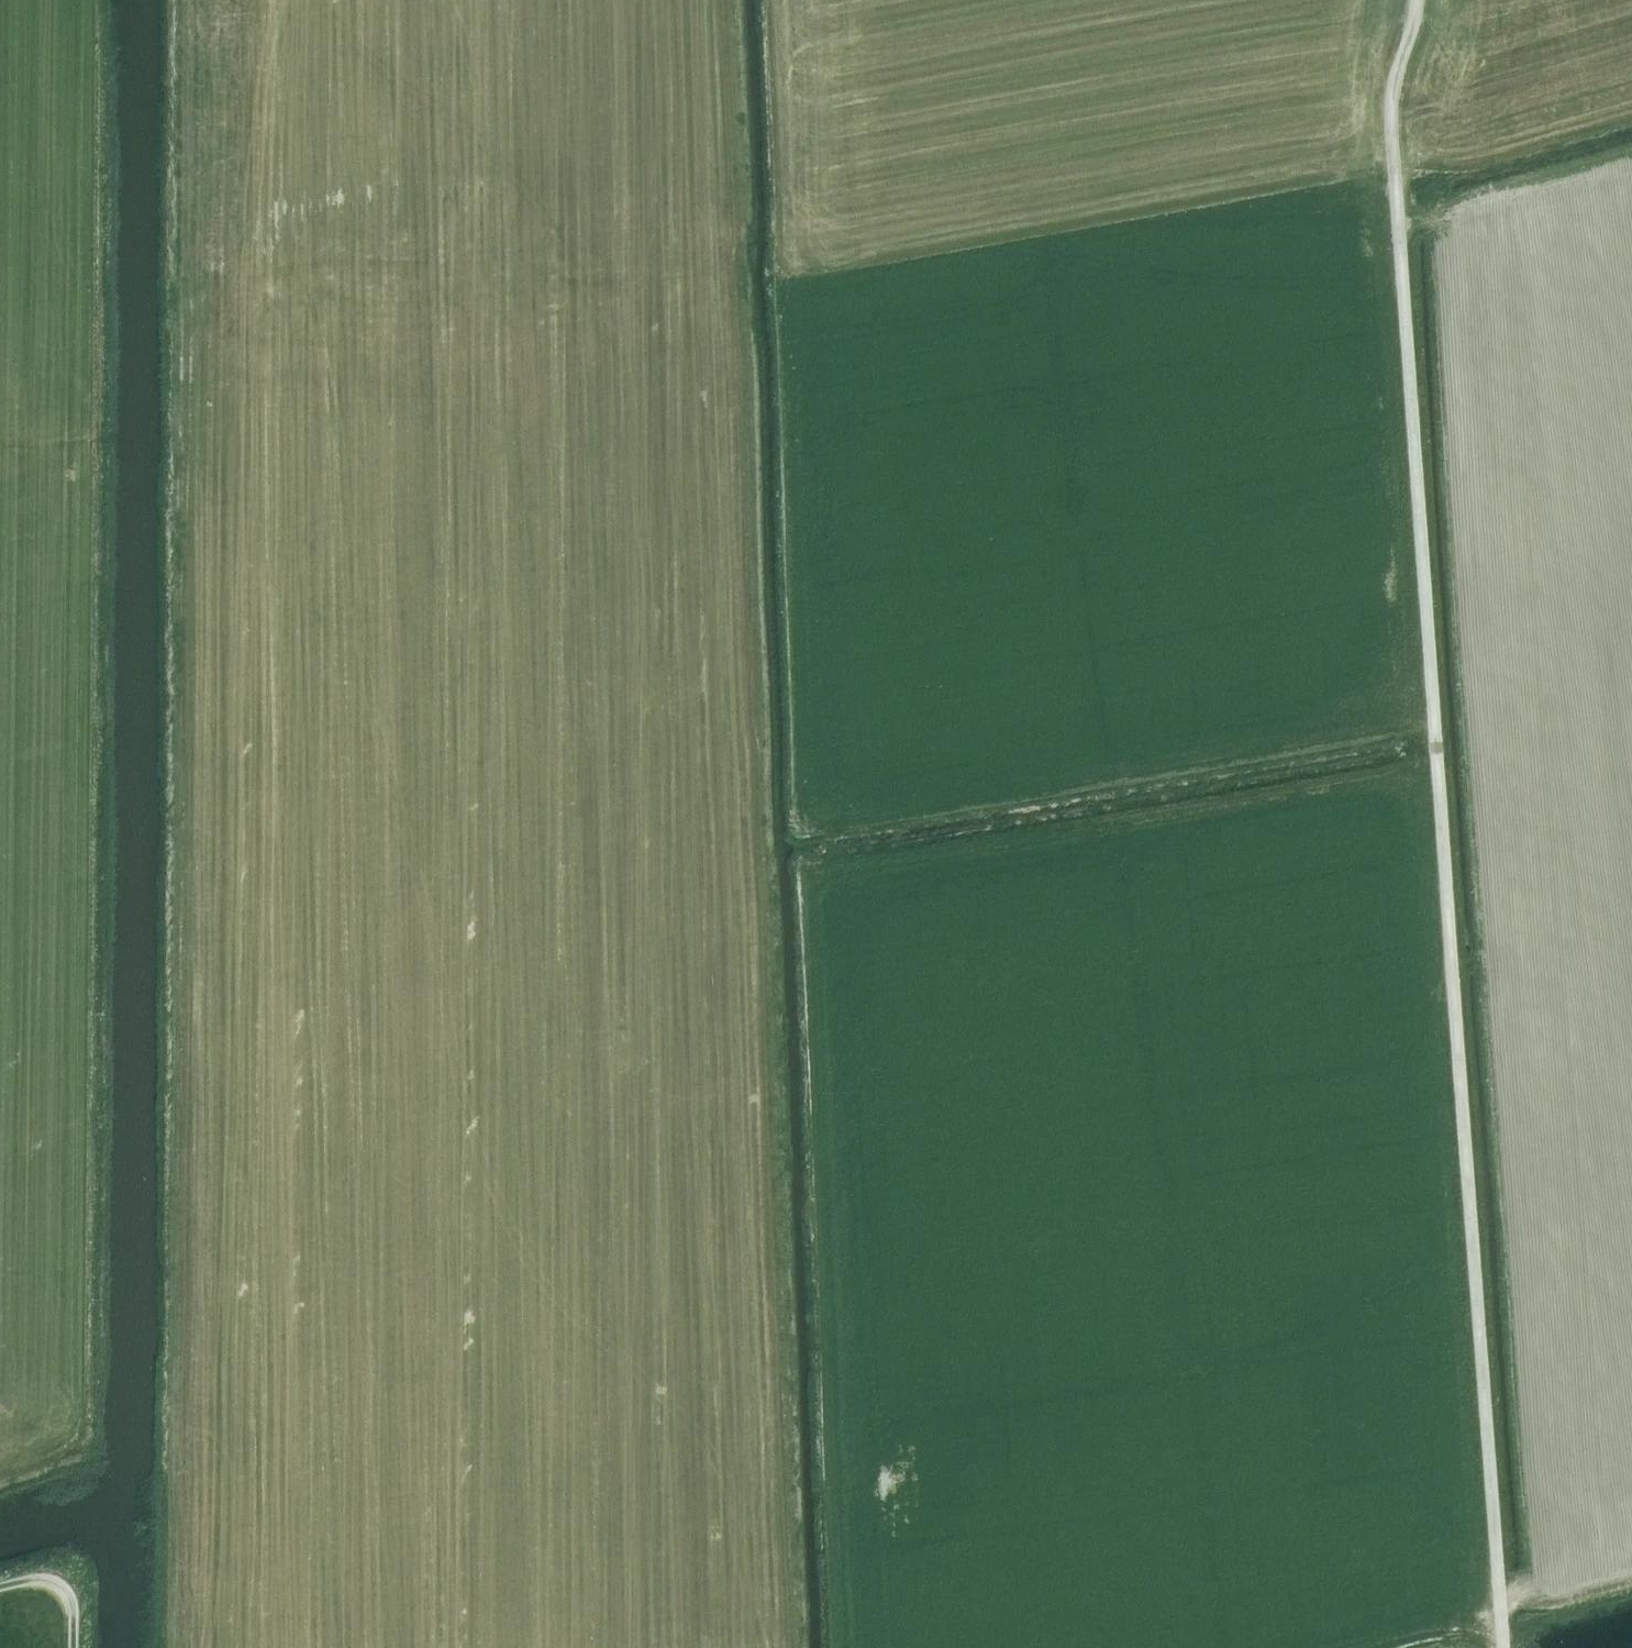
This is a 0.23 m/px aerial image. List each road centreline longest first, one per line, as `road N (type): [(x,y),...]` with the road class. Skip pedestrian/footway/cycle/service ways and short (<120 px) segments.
road 1 (unclassified): [(73,1647),(65,1587),(44,1577),(0,1586)]

